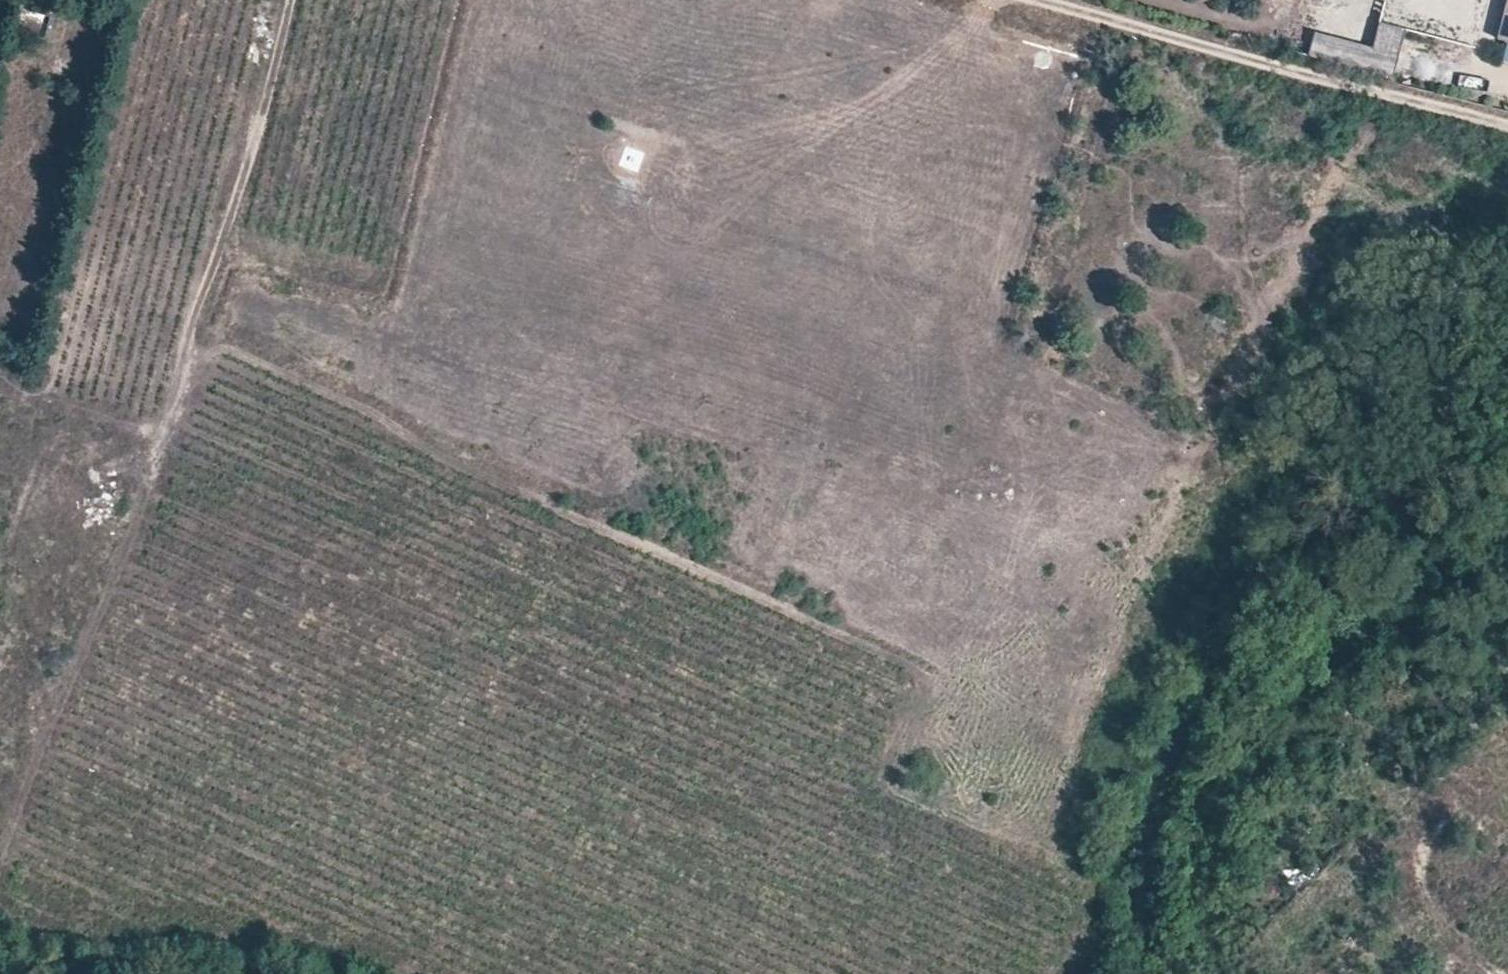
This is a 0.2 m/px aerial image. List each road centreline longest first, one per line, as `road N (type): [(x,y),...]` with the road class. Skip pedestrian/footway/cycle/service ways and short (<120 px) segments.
road 1 (track): [(292,0),(185,379),(0,857)]
road 2 (track): [(1055,0),(1507,126)]

